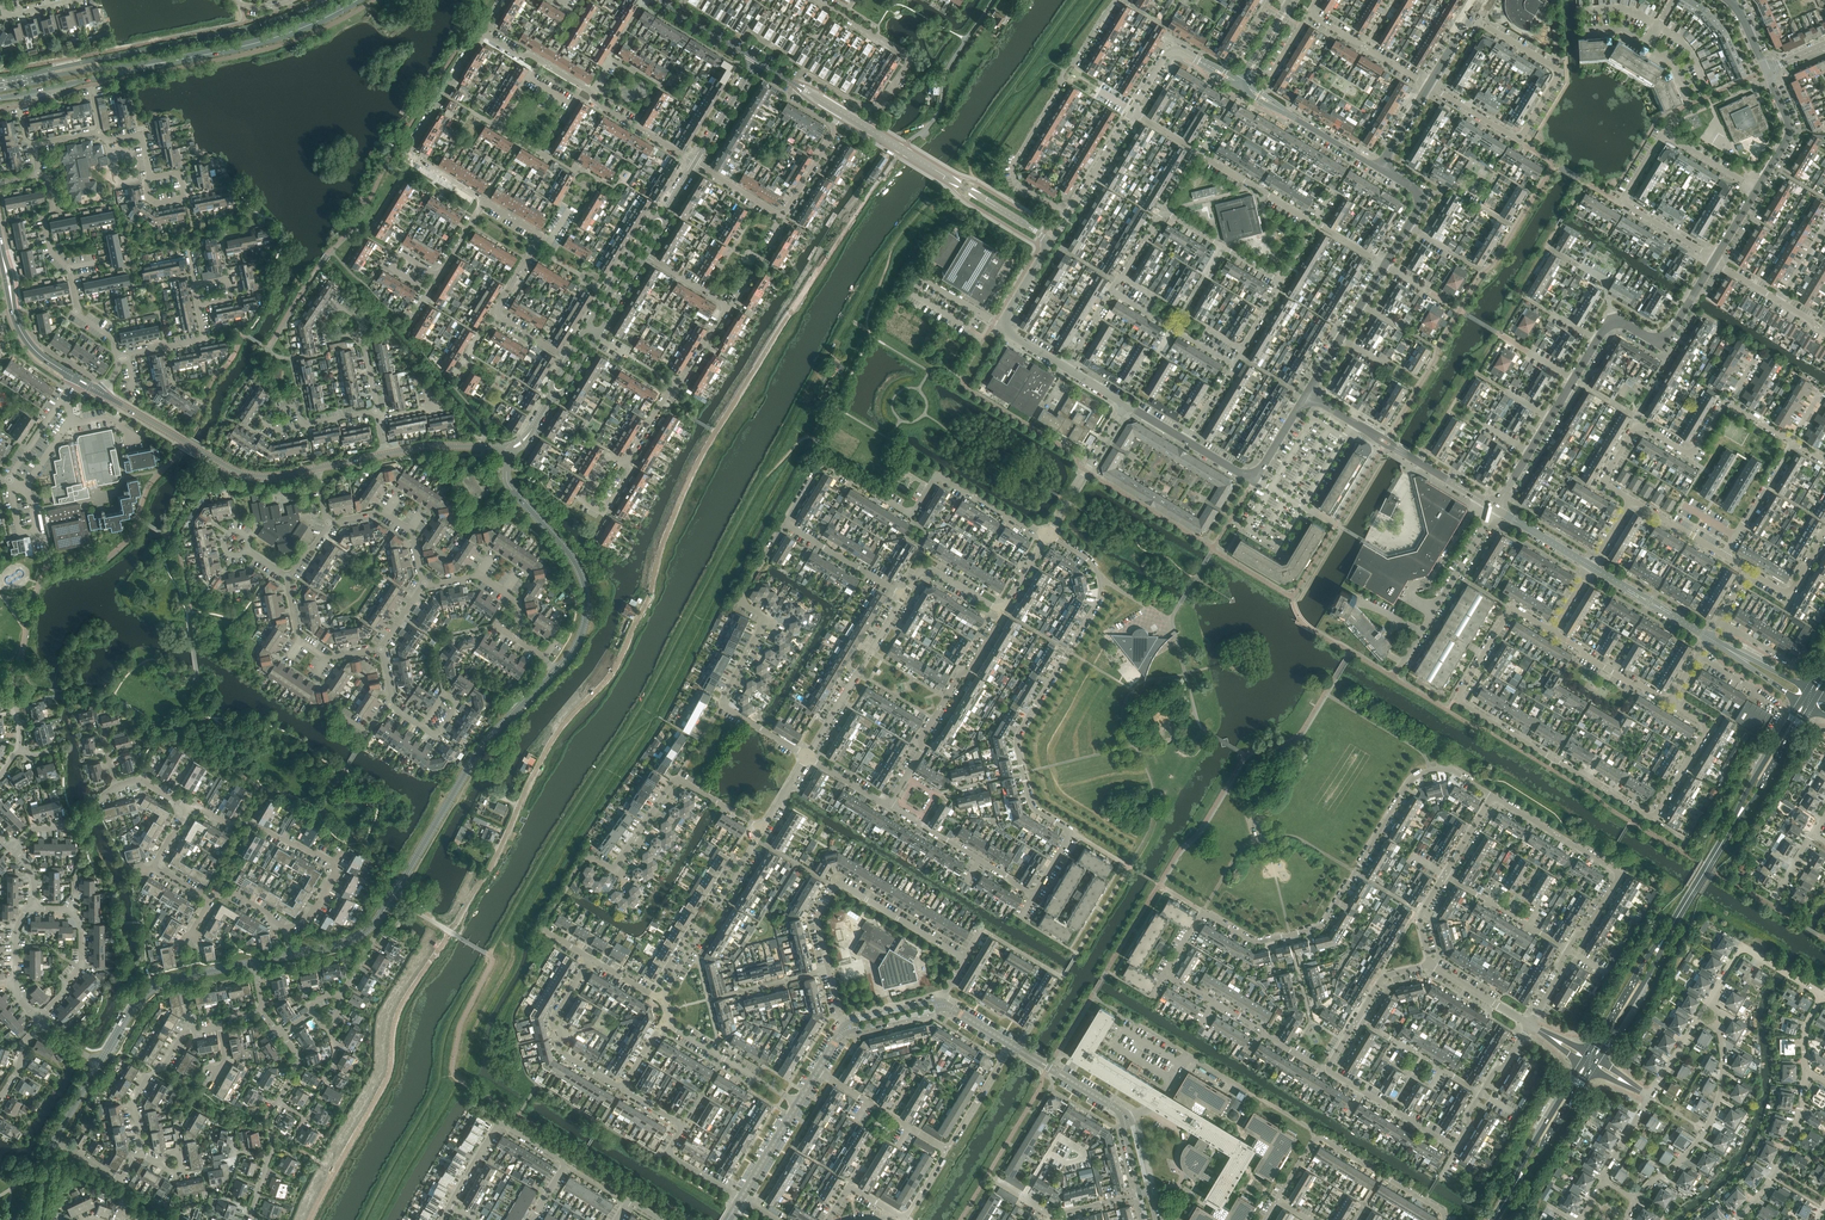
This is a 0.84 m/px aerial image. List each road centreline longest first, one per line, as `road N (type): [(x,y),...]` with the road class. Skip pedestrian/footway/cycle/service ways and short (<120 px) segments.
road 1 (unclassified): [(451,932),(555,735),(621,658),(715,432),(900,156)]
road 2 (residential): [(1670,702),(1701,722),(1705,733),(1653,817),(1460,702),(1512,611),(1552,631)]
road 3 (residential): [(1166,975),(1202,912),(1255,942),(1323,926),(1422,774),(1451,772),(1493,796)]
road 4 (residential): [(1035,894),(1073,833),(1030,806),(1016,739),(1098,601),(1101,579),(1090,560),(1047,535)]
road 5 (residential): [(818,0),(910,61),(875,108),(811,77),(802,83),(793,102),(835,132),(783,216)]
road 6 (tertiary): [(290,955),(352,940),(382,916),(472,758),(557,668)]
road 7 (residential): [(590,958),(541,928),(587,855),(615,869),(677,778),(763,829)]
road 8 (tertiary): [(1495,509),(1605,326),(1625,323),(1661,338),(1671,333),(1714,260)]
road 9 (residential): [(1047,535),(944,477),(911,516),(823,462),(786,524)]
road 10 (residential): [(807,756),(723,700),(768,619),(739,601),(786,524)]
road 11 (residential): [(844,1030),(817,919),(836,887),(965,960)]
road 12 (residential): [(1429,86),(1520,140),(1557,80),(1557,68),(1471,16)]
road 13 (residential): [(1070,214),(1019,180),(1015,164),(1066,64),(1122,0)]
road 14 (tertiary): [(557,668),(578,639),(586,591),(567,551),(507,481),(510,450)]
road 15 (residential): [(1493,796),(1618,874),(1569,950)]
road 16 (tertiary): [(317,469),(238,471),(104,394)]
road 17 (residential): [(485,200),(407,153),(482,33)]
road 18 (residential): [(1446,1219),(1322,1139),(1278,1202)]
road 19 (tertiary): [(1495,509),(1306,394)]
road 20 (track): [(978,184),(972,147),(1077,0)]
road 21 (residential): [(1632,499),(1606,483),(1637,426),(1690,451),(1729,402)]
road 22 (residential): [(1067,368),(1001,329),(1070,214)]
road 23 (secondary): [(166,63),(284,36),(359,0)]
road 24 (residential): [(1637,1199),(1679,1163),(1712,1115),(1721,1095),(1718,1029)]
road 25 (tertiary): [(98,1065),(154,987),(256,962)]
road 26 (residential): [(665,998),(763,829)]
road 27 (tertiary): [(104,394),(28,342),(0,245)]
road 28 (residential): [(1714,260),(1621,202),(1664,134)]
road 29 (residential): [(741,1198),(668,1154),(684,1126),(622,1089)]
road 30 (residential): [(908,774),(920,740),(1002,611)]
road 31 (residential): [(807,756),(904,595)]
road 32 (residential): [(441,1219),(501,1124),(564,1165)]
road 33 (track): [(871,337),(868,319),(898,243),(933,203),(967,201)]
road 34 (residential): [(726,308),(625,464)]
road 35 (residential): [(1306,394),(1253,481),(1186,440)]
road 36 (residential): [(1402,661),(1495,509)]
road 37 (residential): [(622,1089),(561,1052),(553,1022),(590,958)]
road 38 (residential): [(142,1154),(132,1102),(184,1034),(219,1026)]
road 39 (unclassified): [(907,144),(936,118),(947,70),(993,0)]
road 40 (secondary): [(0,98),(166,63)]
road 41 (secondary): [(166,63),(0,86)]
road 42 (residential): [(1481,1094),(1455,1145),(1363,1092)]
road 43 (secondary): [(1723,843),(1809,707)]
road 44 (residential): [(1659,25),(1617,9),(1585,11),(1586,30),(1619,29),(1648,42)]
road 45 (residential): [(1736,1219),(1776,1174),(1806,1078)]
road 46 (secondary): [(1801,703),(1723,843)]
road 47 (residential): [(1648,42),(1674,65),(1686,91),(1704,83),(1692,51),(1659,25)]
road 48 (tertiary): [(1242,86),(1378,168)]
road 49 (secondary): [(1597,1060),(1674,924)]
road 50 (secondary): [(1674,924),(1589,1055)]
road 51 (residential): [(799,1104),(667,1023)]
road 52 (residential): [(381,649),(326,658),(300,642),(287,577)]
road 53 (residential): [(1047,535),(1125,404)]
road 54 (residential): [(1132,111),(1173,50),(1242,86)]
road 55 (tertiary): [(1306,394),(1383,264)]
road 56 (secondary): [(1583,1063),(1510,1195)]
road 57 (secondary): [(1510,1195),(1591,1068)]
road 58 (tertiary): [(667,208),(653,219),(586,328)]
road 59 (residential): [(1242,349),(1280,280),(1222,247)]
road 60 (residential): [(425,584),(410,529),(384,512),(329,522)]
road 61 (residential): [(904,595),(786,524)]
road 62 (residential): [(1552,631),(1670,702)]
road 63 (tertiary): [(1708,637),(1591,567)]
road 64 (tertiary): [(1127,1116),(1011,1045)]
road 65 (tertiary): [(1383,264),(1425,195),(1378,168)]
road 66 (residential): [(516,637),(516,603),(479,576),(425,584)]
road 67 (residential): [(1035,894),(921,824)]
road 68 (residential): [(1724,555),(1795,443)]
road 69 (tertiary): [(1756,190),(1789,132),(1766,71)]
road 70 (residential): [(1201,154),(1314,222)]
road 71 (residential): [(695,163),(597,102),(592,91)]
road 72 (residential): [(38,1017),(17,996),(15,969),(16,927),(33,905)]
road 73 (tertiary): [(510,450),(435,446),(385,455)]
road 74 (residential): [(592,91),(482,33)]
road 75 (residential): [(38,1017),(81,965),(73,910)]
road 76 (residential): [(947,1150),(1011,1045)]
road 77 (residential): [(625,464),(599,511),(584,497),(610,457)]
road 78 (residential): [(904,595),(928,568),(1002,611)]
road 79 (residential): [(121,358),(201,340),(199,304)]

